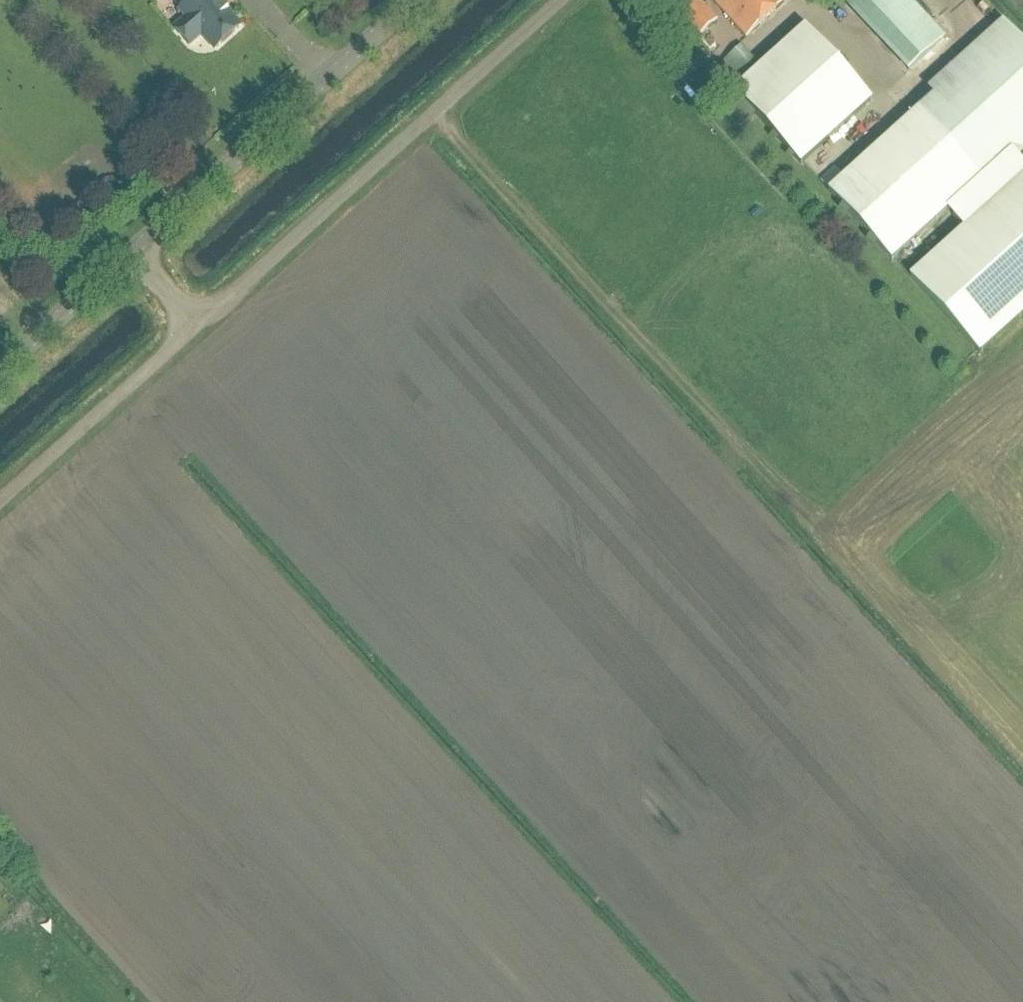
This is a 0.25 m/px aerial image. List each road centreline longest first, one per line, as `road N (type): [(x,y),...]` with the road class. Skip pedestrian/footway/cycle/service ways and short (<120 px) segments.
road 1 (unclassified): [(194,327),(559,0)]
road 2 (tertiary): [(129,254),(415,0)]
road 3 (unclassified): [(0,501),(194,327)]
road 4 (tertiary): [(0,369),(129,254)]

